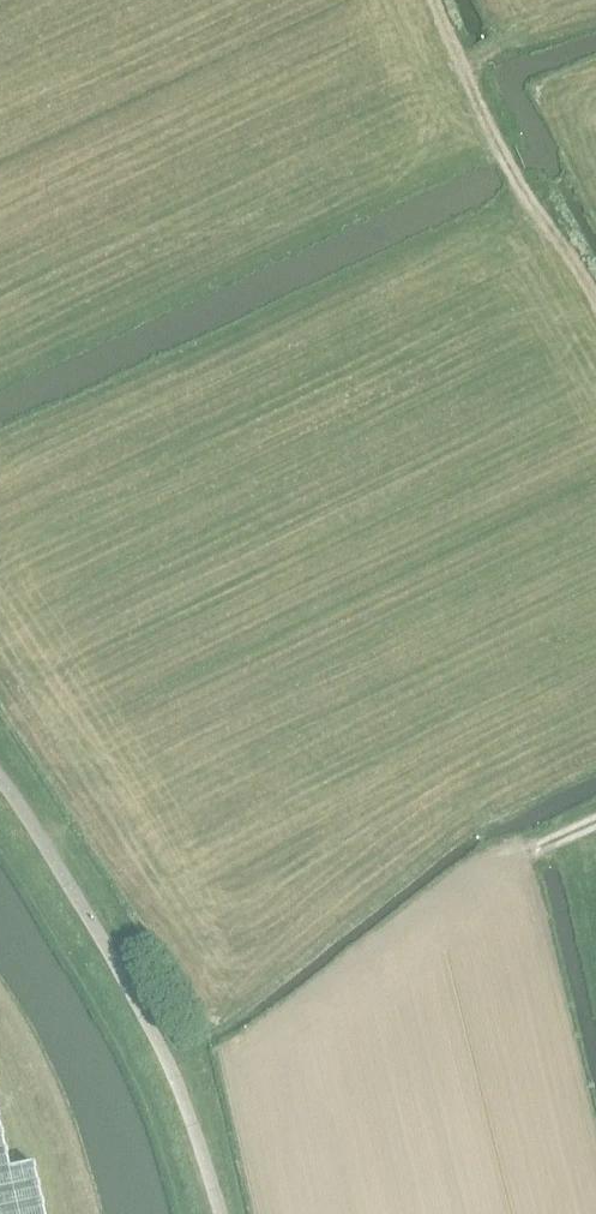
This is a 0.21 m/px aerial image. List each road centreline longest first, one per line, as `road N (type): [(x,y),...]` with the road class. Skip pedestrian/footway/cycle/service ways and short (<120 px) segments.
road 1 (track): [(595,825),(502,866),(544,974),(595,1182)]
road 2 (track): [(595,291),(520,185),(437,0)]

